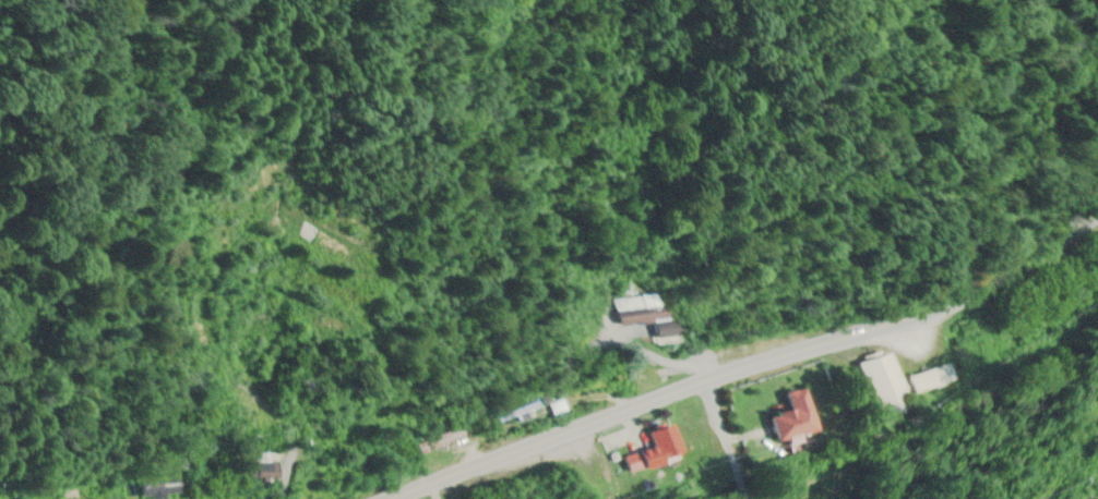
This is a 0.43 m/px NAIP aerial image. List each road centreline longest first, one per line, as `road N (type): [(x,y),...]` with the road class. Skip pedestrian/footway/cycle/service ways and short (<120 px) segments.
road 1 (primary): [(1097,222),(999,288),(922,321),(379,498)]

